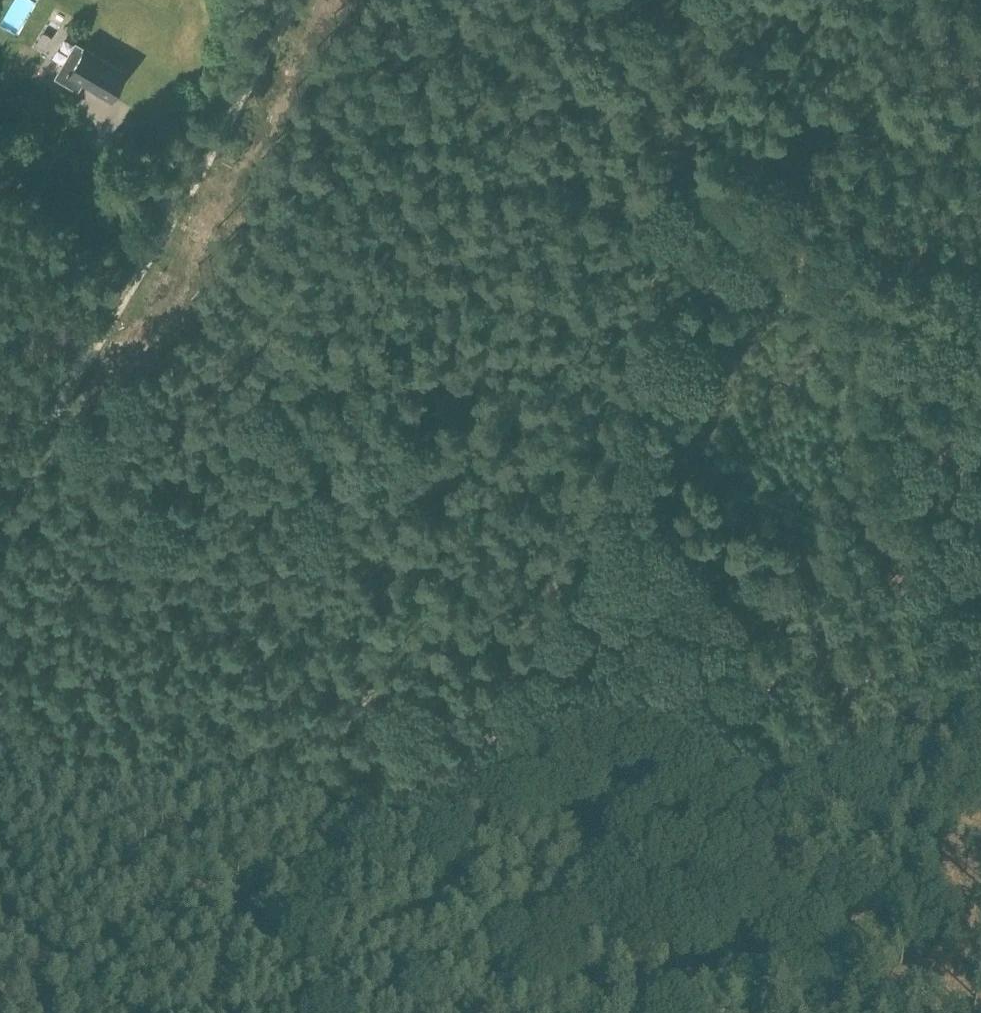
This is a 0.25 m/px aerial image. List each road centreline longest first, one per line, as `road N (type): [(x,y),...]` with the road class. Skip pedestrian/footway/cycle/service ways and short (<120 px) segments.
road 1 (track): [(34,452),(415,737),(537,897),(700,1012)]
road 2 (track): [(289,0),(0,509)]
road 3 (track): [(101,1012),(0,932)]

